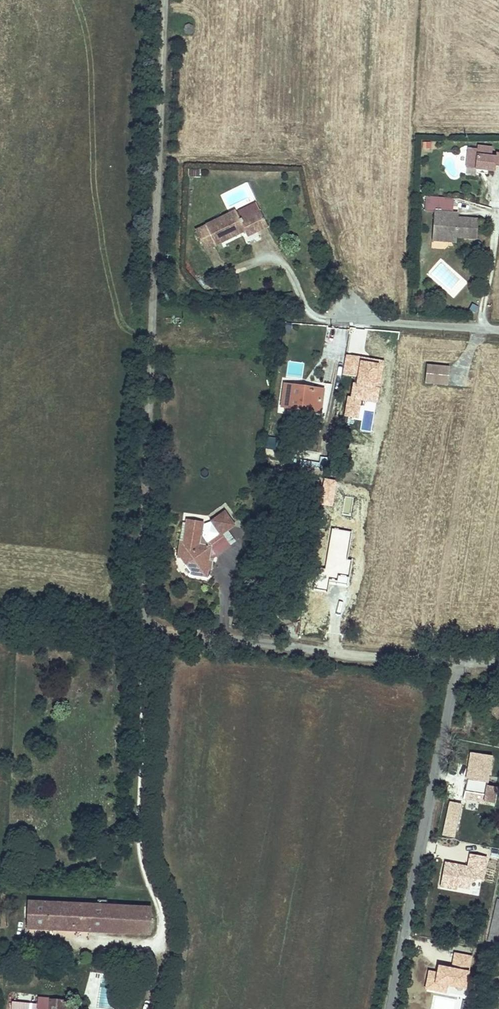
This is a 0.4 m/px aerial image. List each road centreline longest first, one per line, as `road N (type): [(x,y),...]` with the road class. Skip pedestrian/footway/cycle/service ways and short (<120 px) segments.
road 1 (residential): [(460,658),(143,623),(164,0)]
road 2 (residential): [(460,658),(391,1008)]
road 3 (residential): [(498,330),(402,322),(344,306)]

